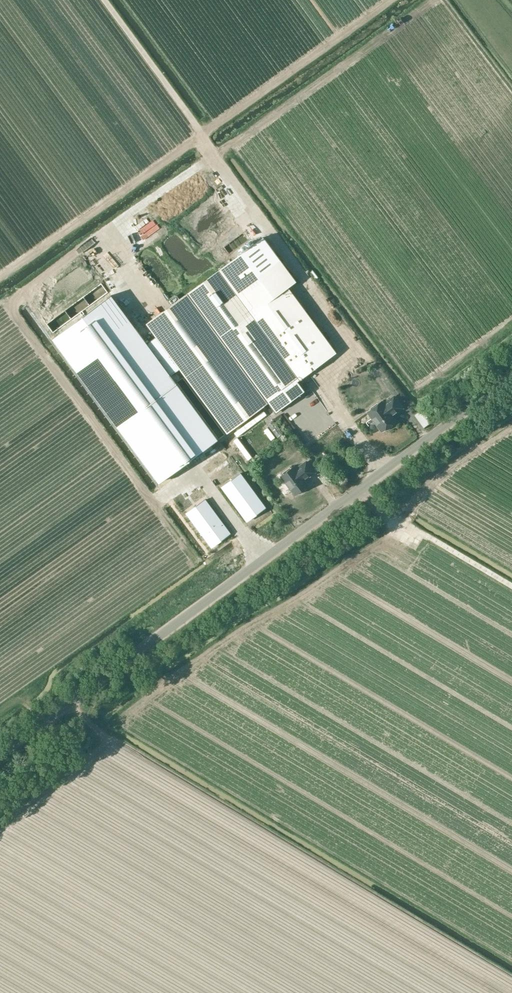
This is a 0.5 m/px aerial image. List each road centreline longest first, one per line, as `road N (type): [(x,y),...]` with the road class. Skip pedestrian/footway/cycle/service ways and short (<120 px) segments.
road 1 (unclassified): [(0,754),(511,372)]
road 2 (track): [(248,825),(109,741),(69,704)]
road 3 (track): [(511,423),(431,476),(410,497),(404,525),(389,524),(355,494)]
road 4 (track): [(511,588),(404,525),(341,568)]

